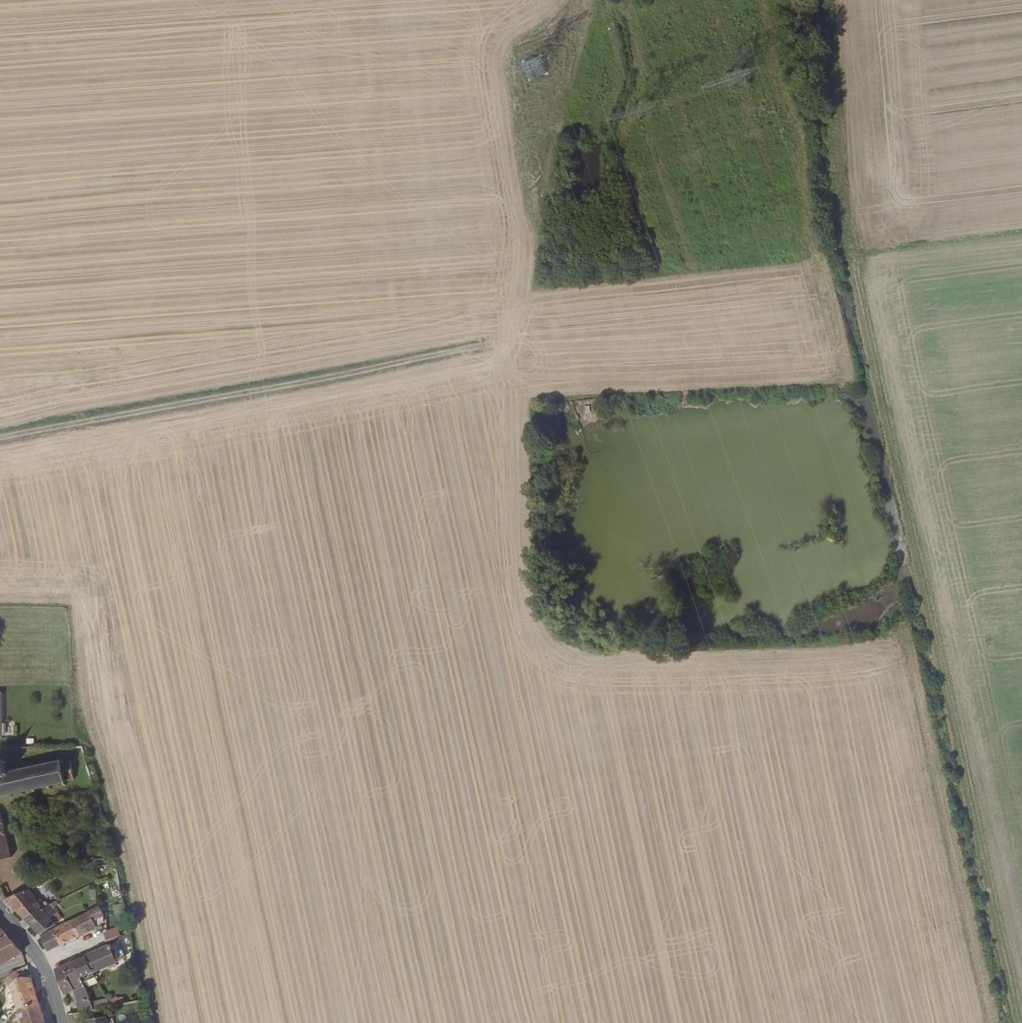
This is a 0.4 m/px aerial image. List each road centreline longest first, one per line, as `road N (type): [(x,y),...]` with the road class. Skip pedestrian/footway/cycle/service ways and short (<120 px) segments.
road 1 (track): [(492,344),(0,438)]
road 2 (tertiary): [(0,912),(44,969),(60,1022)]

